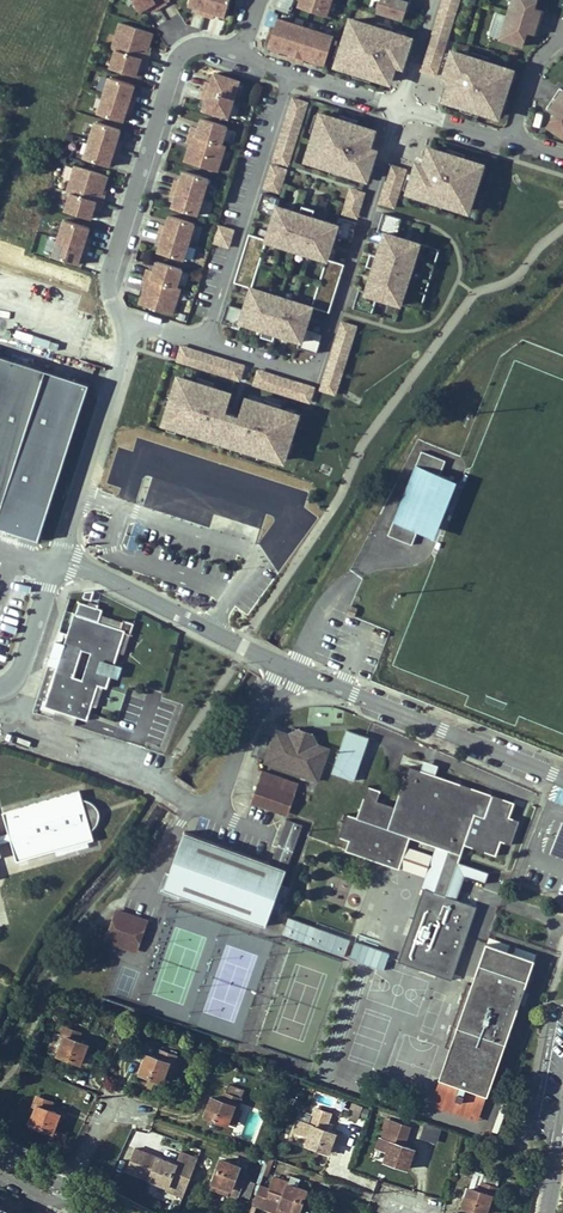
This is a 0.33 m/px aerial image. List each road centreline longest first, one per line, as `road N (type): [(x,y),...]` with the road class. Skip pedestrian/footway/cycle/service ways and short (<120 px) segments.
road 1 (residential): [(205,344),(300,373),(315,370),(401,108)]
road 2 (residential): [(1,726),(206,807),(217,801),(251,717),(289,668)]
road 3 (residential): [(134,322),(113,309),(109,276),(179,55),(197,45),(241,55)]
road 4 (residential): [(289,668),(562,779)]
road 5 (residential): [(291,71),(205,344)]
road 6 (residential): [(60,556),(289,668)]
road 7 (residential): [(60,556),(134,322)]
road 8 (residential): [(0,690),(21,670),(60,556)]
road 9 (residential): [(513,141),(535,64),(562,33)]

